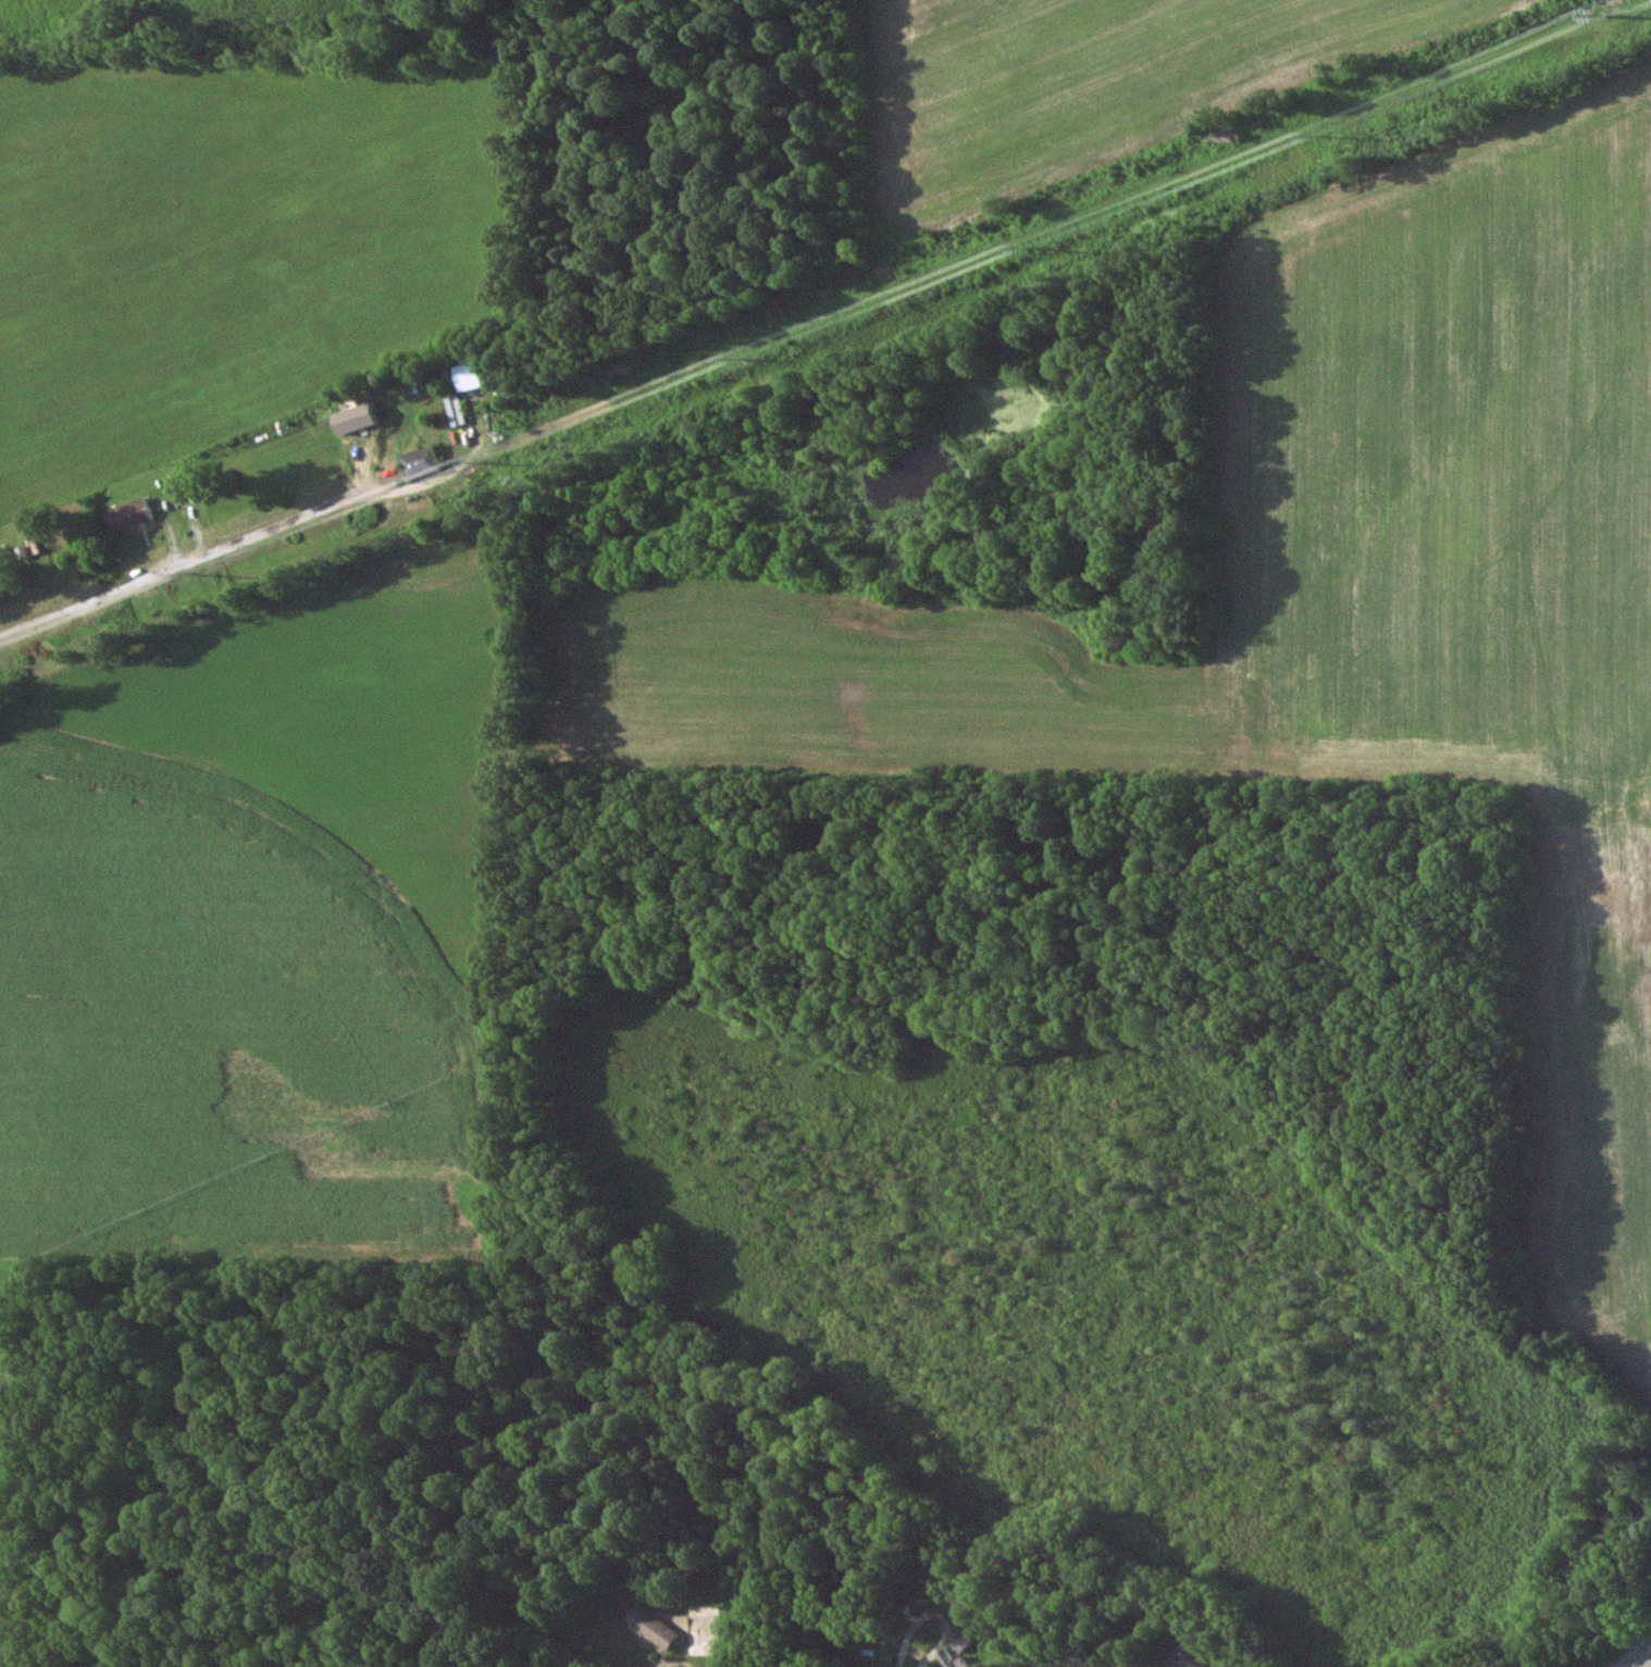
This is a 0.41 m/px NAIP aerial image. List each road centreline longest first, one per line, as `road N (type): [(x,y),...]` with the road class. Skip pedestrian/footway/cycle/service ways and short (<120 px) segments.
road 1 (residential): [(0,637),(323,511)]

